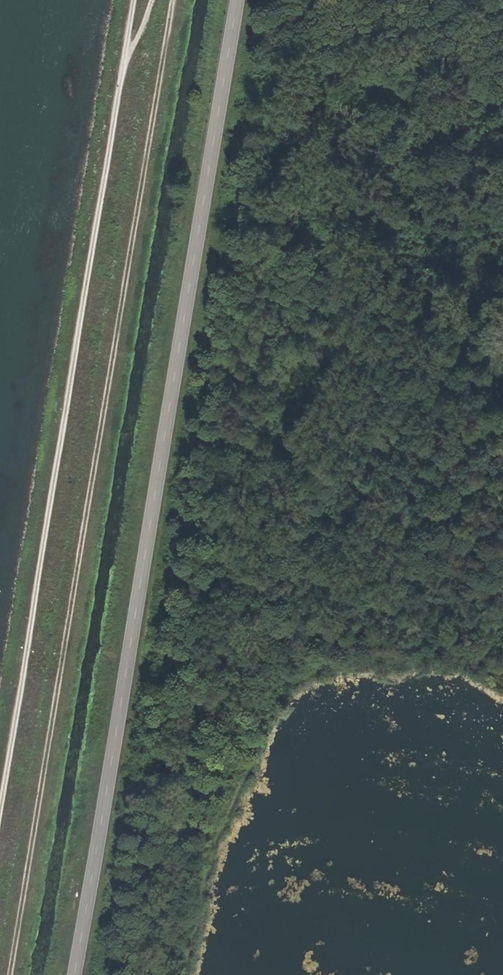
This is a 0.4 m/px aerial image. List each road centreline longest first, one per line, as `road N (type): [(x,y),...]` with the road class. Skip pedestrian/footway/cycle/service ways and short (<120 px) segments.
road 1 (track): [(173,0),(7,974)]
road 2 (tertiary): [(237,0),(77,974)]
road 3 (track): [(124,58),(0,788)]

